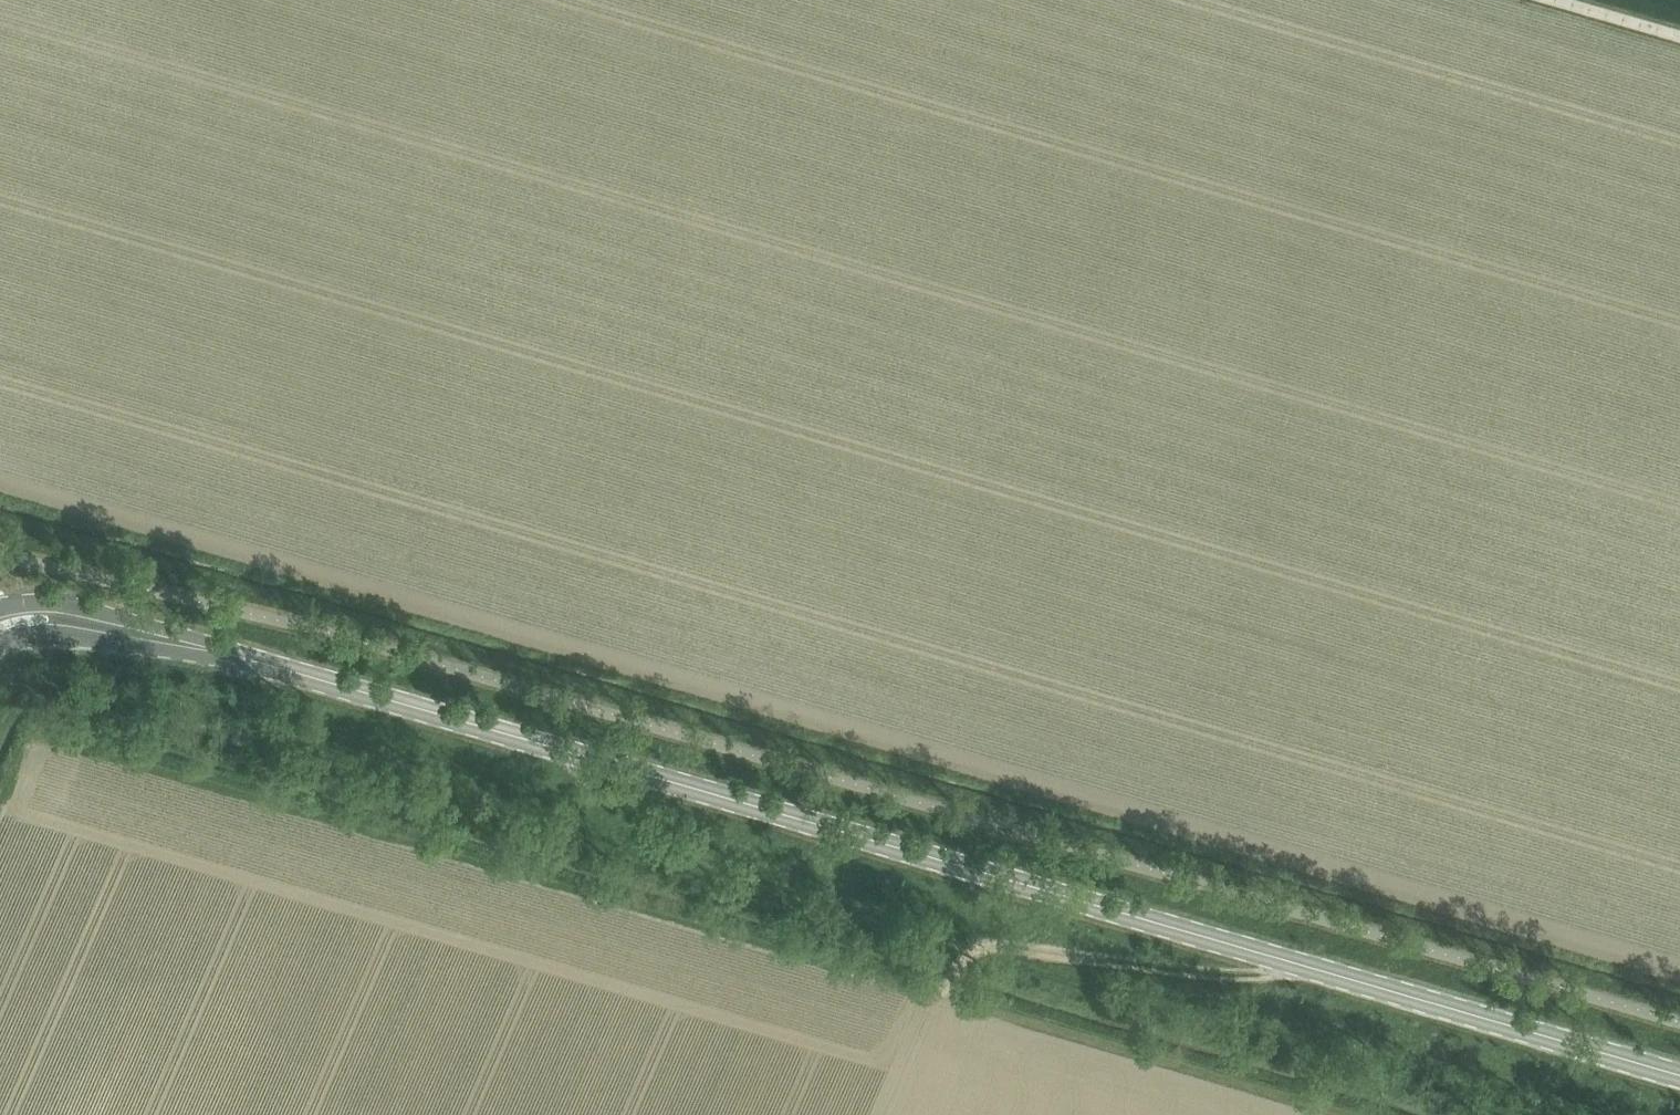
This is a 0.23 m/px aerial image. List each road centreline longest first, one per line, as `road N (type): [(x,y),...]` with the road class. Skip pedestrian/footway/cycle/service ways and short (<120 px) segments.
road 1 (secondary): [(1679,1076),(267,667),(60,623),(0,630)]
road 2 (unclassified): [(1679,36),(1556,0)]

